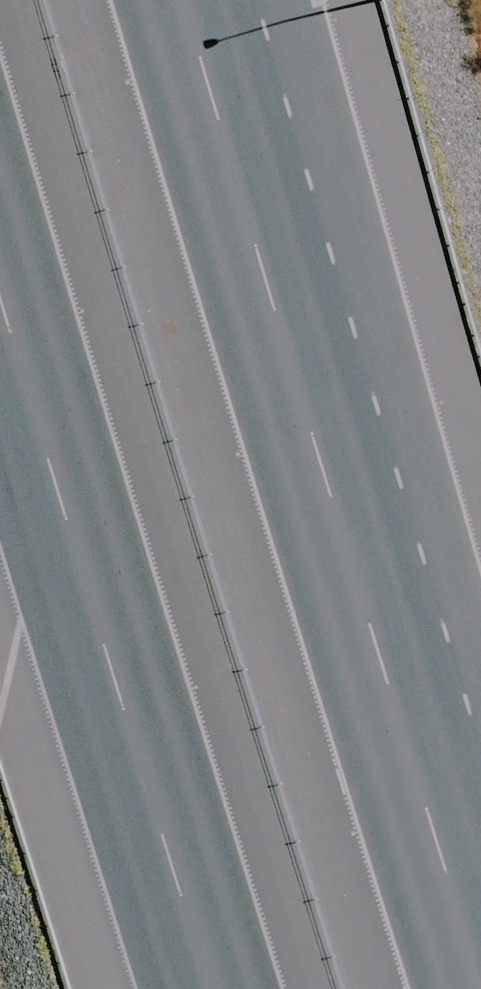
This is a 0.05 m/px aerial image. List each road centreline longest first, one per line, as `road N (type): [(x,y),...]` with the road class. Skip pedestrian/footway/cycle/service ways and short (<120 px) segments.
road 1 (motorway): [(205,0),(480,942)]
road 2 (motorway): [(234,988),(0,221)]

